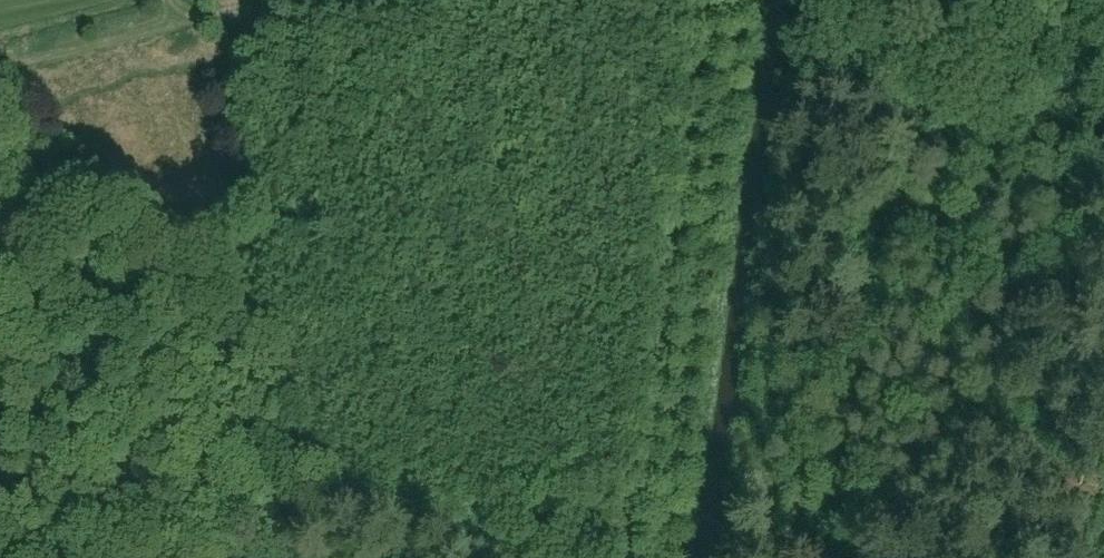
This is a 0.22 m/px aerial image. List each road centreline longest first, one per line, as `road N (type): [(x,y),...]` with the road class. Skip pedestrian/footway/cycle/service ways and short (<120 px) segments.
road 1 (track): [(736,0),(656,557)]

